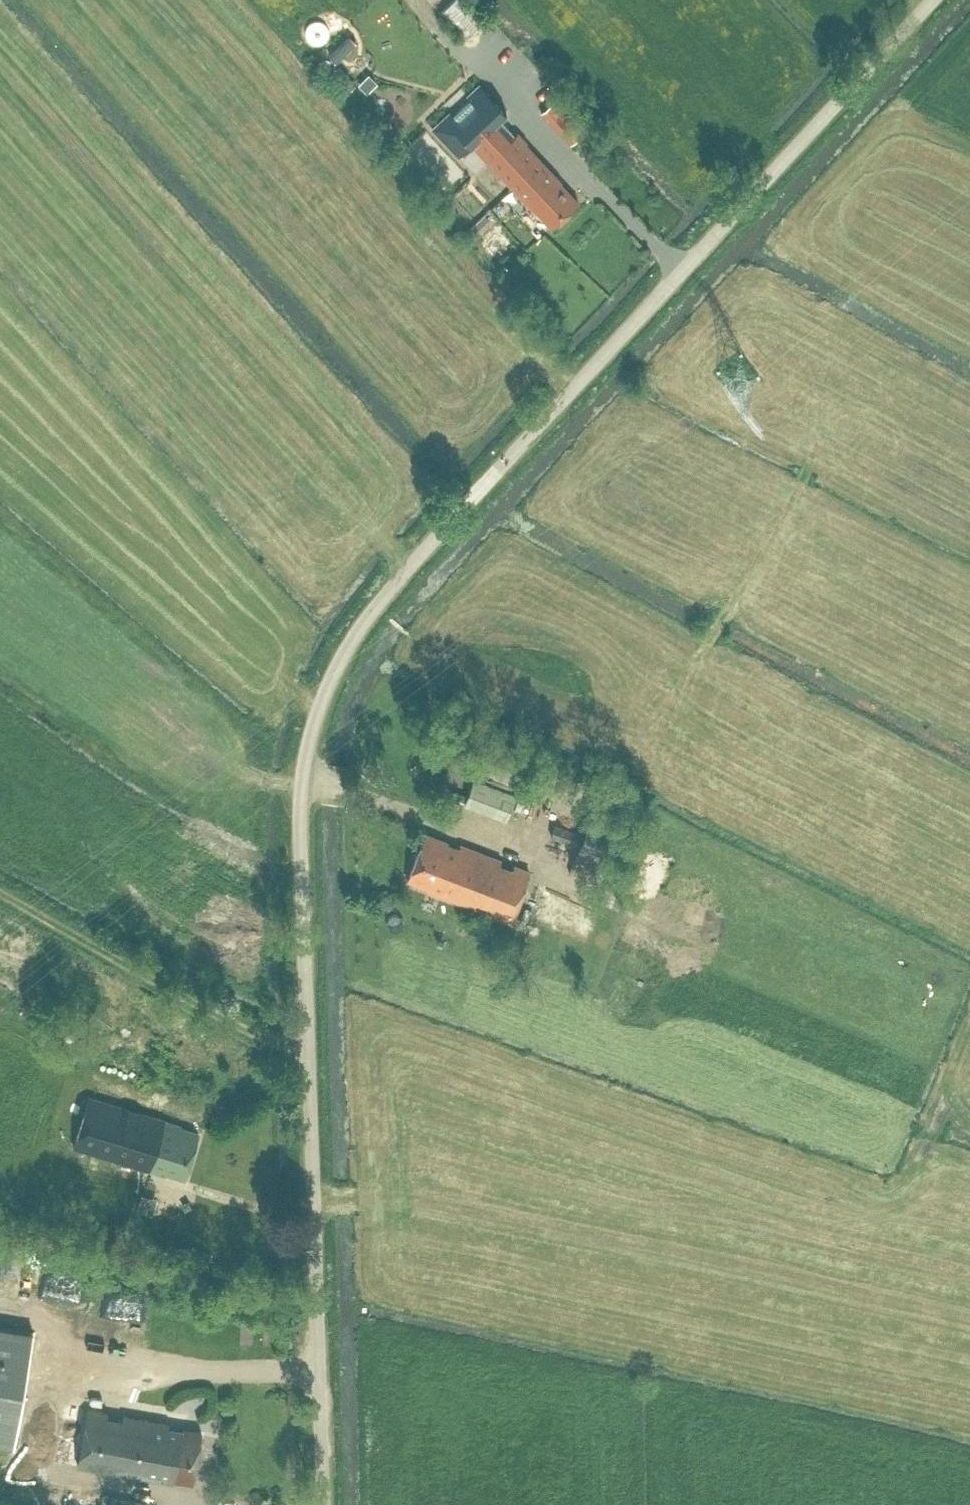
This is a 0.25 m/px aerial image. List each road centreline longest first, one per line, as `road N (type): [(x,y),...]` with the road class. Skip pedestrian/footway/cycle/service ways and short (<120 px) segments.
road 1 (unclassified): [(323,1504),(299,786),(314,700),(344,643),(393,582),(929,0)]

